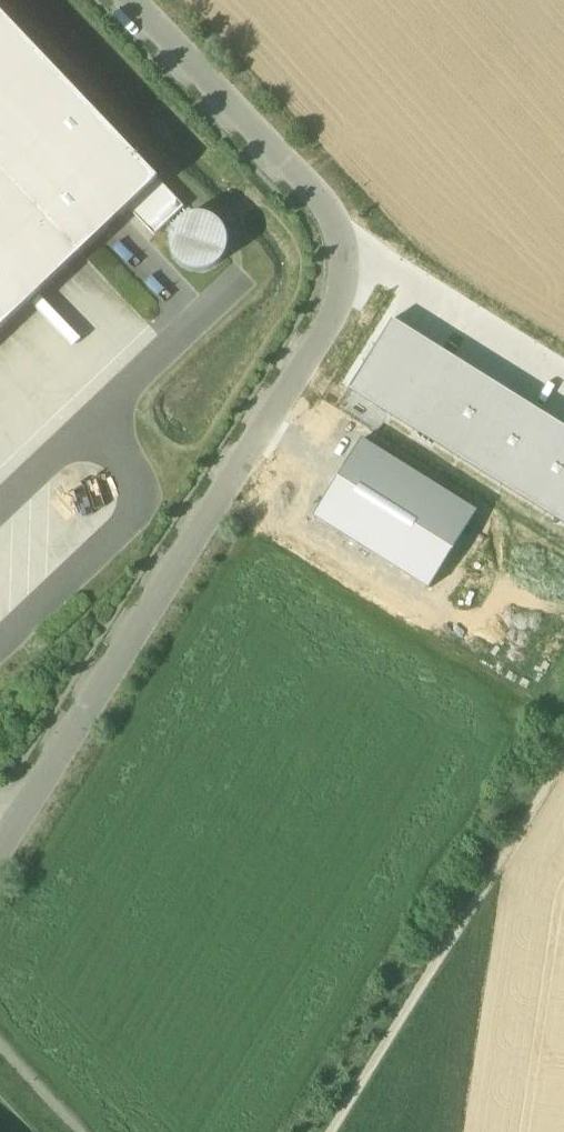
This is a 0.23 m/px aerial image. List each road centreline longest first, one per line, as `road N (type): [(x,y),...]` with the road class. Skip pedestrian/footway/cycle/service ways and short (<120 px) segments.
road 1 (residential): [(0,847),(212,493),(326,326),(336,297),(338,265),(317,211),(125,0)]
road 2 (track): [(563,758),(330,1131)]

